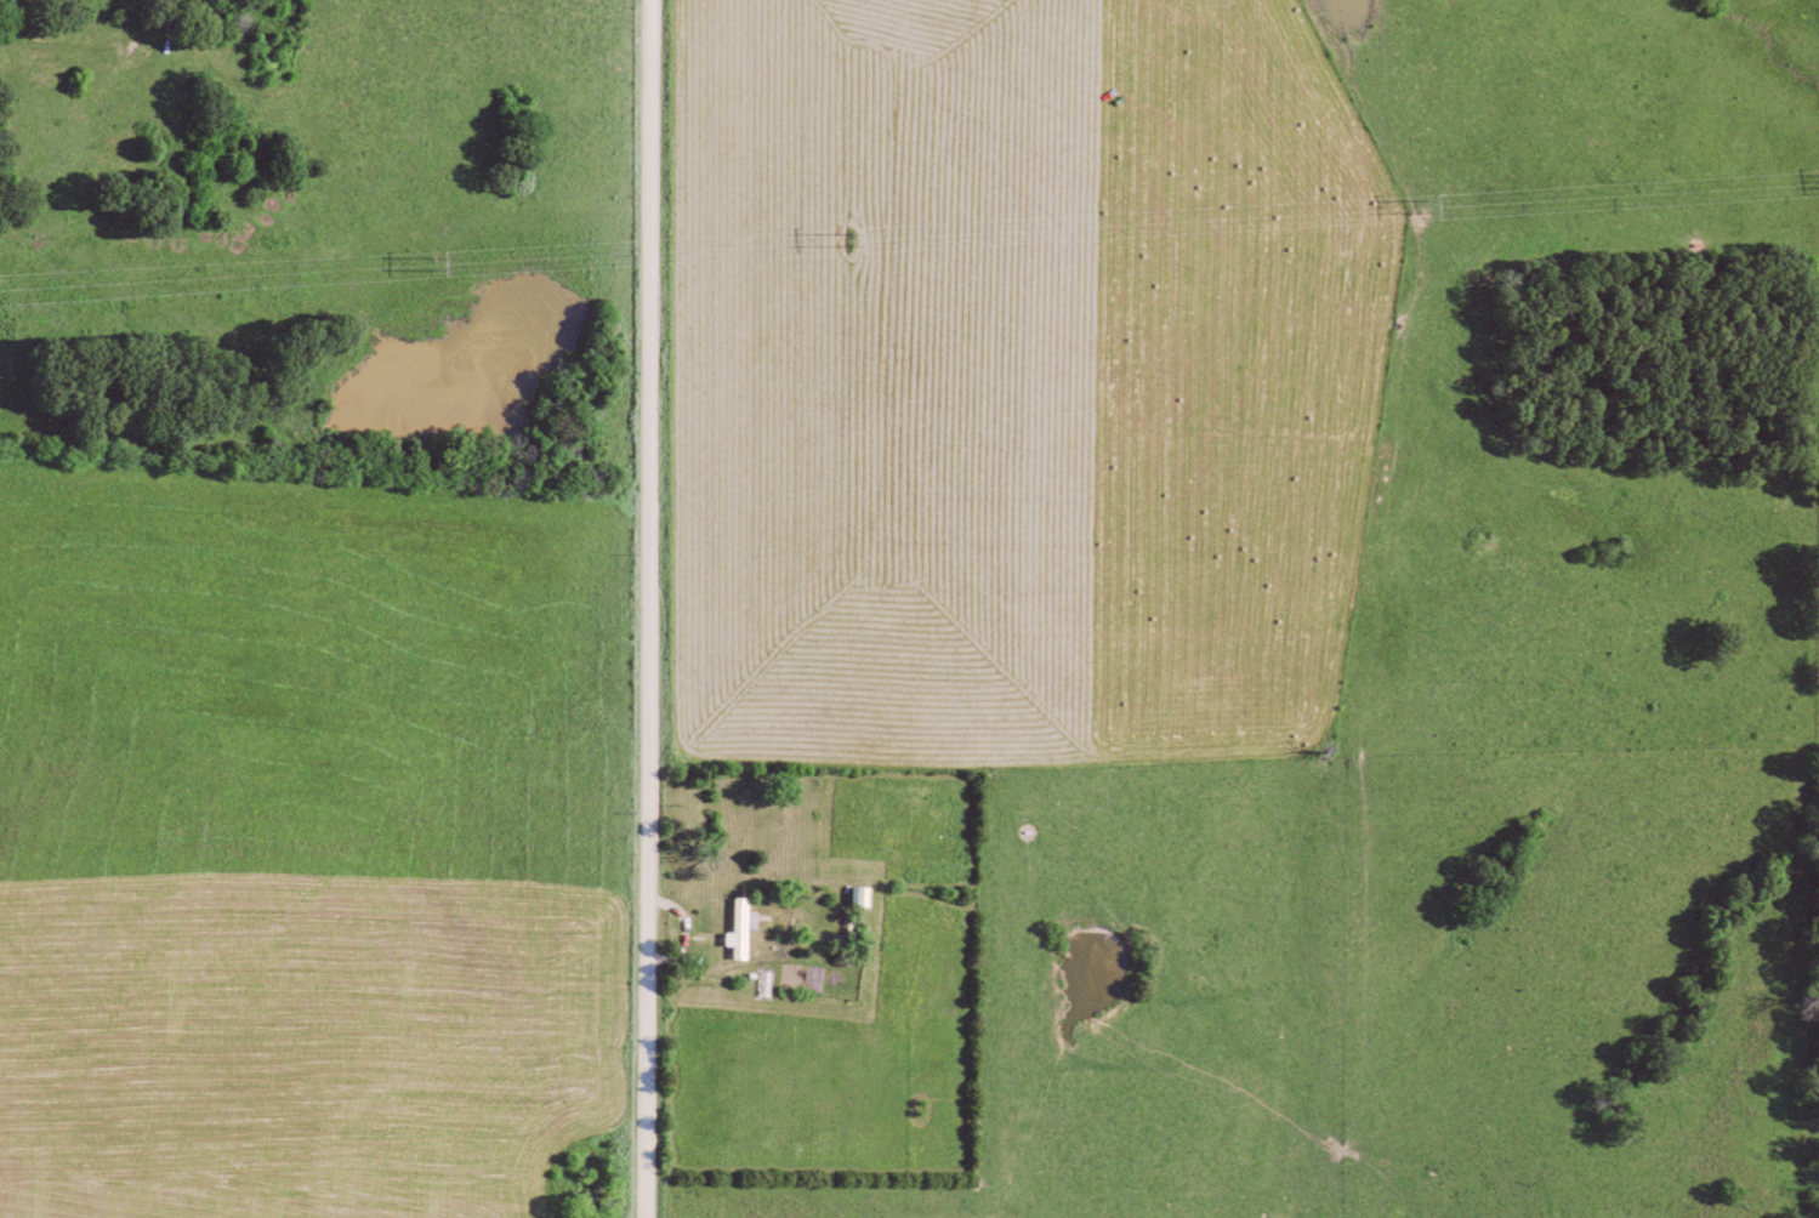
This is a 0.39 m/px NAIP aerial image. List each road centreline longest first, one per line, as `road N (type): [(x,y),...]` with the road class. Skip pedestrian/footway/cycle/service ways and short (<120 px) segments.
road 1 (residential): [(647,1217),(650,0)]

